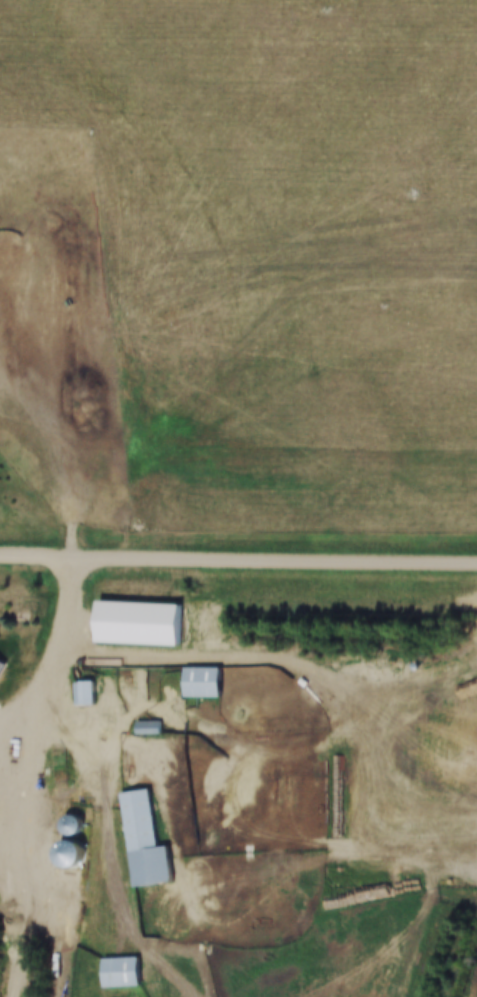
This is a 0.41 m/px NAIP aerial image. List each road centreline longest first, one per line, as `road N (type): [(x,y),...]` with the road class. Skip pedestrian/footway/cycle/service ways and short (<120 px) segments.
road 1 (residential): [(476,562),(0,557)]

